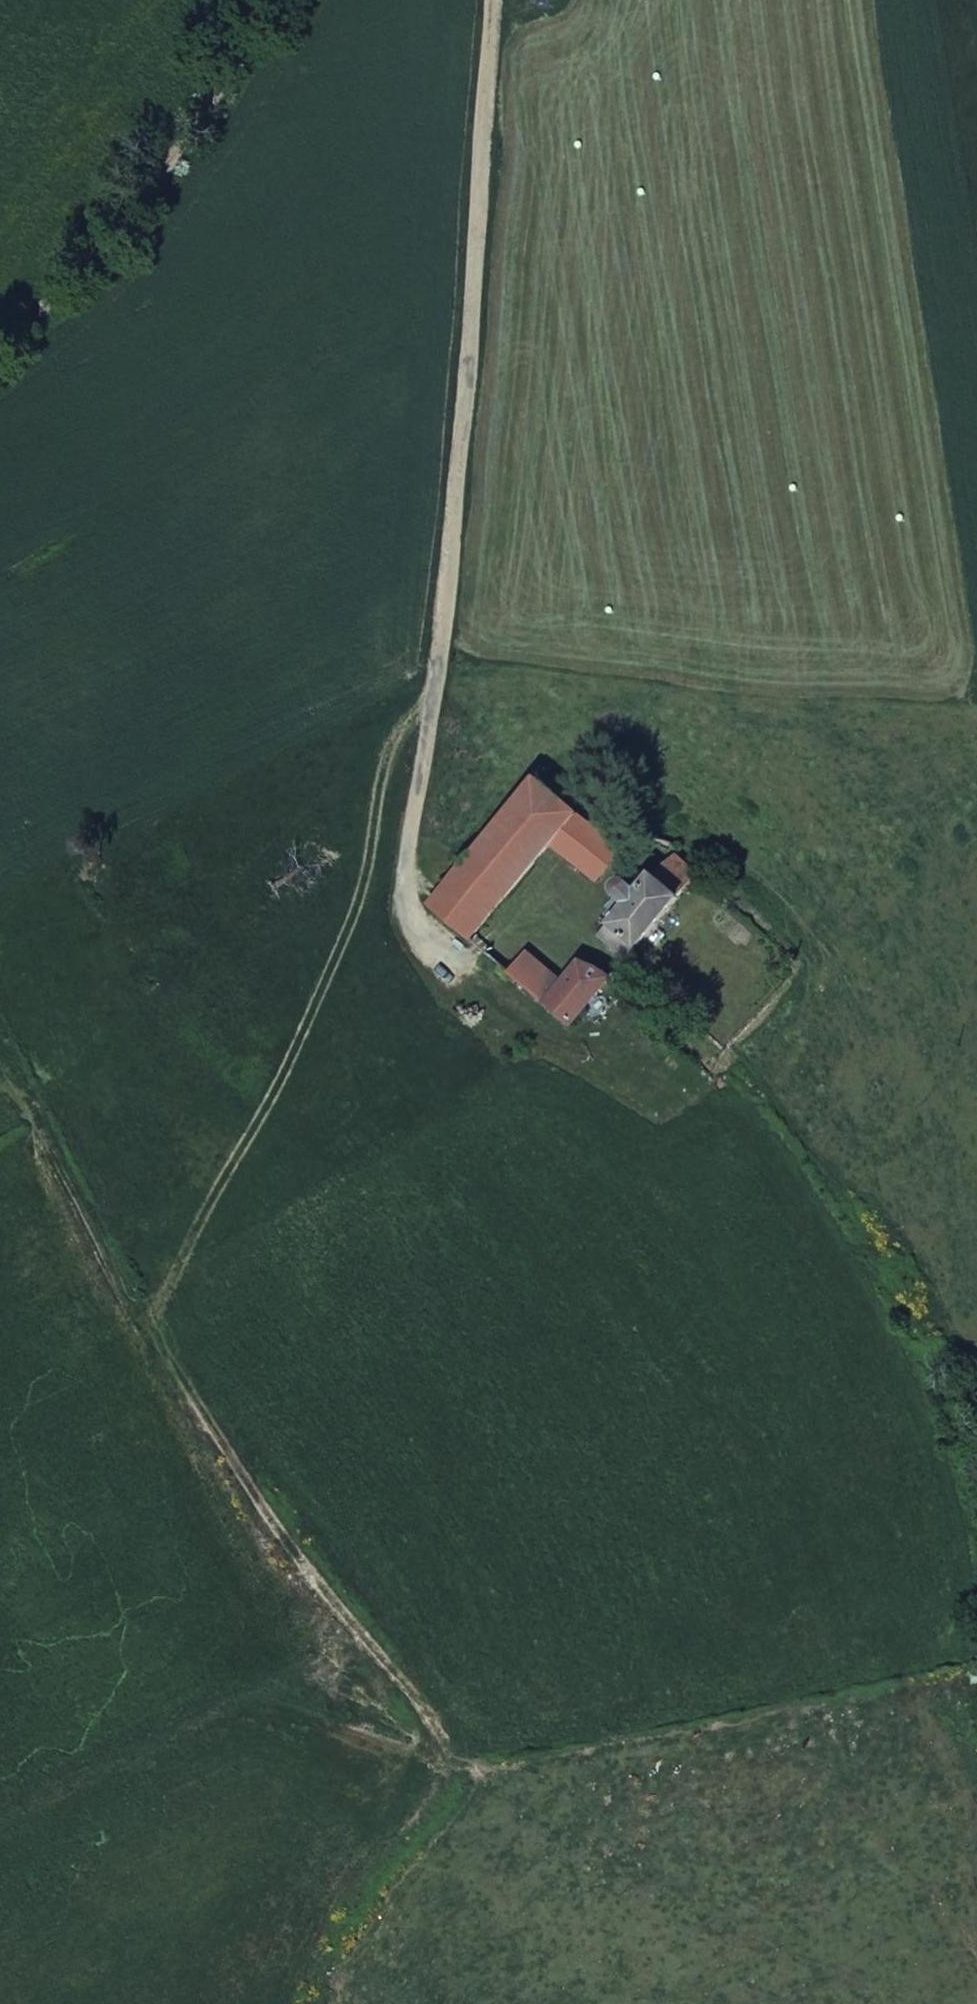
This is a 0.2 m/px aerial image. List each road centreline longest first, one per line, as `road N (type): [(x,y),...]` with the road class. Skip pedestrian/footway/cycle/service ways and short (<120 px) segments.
road 1 (track): [(312,2003),(353,1905),(436,1798),(442,1737),(296,1558),(193,1406),(122,1290),(39,1123)]
road 2 (track): [(437,962),(408,920),(412,831),(489,0)]
road 3 (track): [(0,336),(83,269),(163,180),(230,58),(272,0)]

